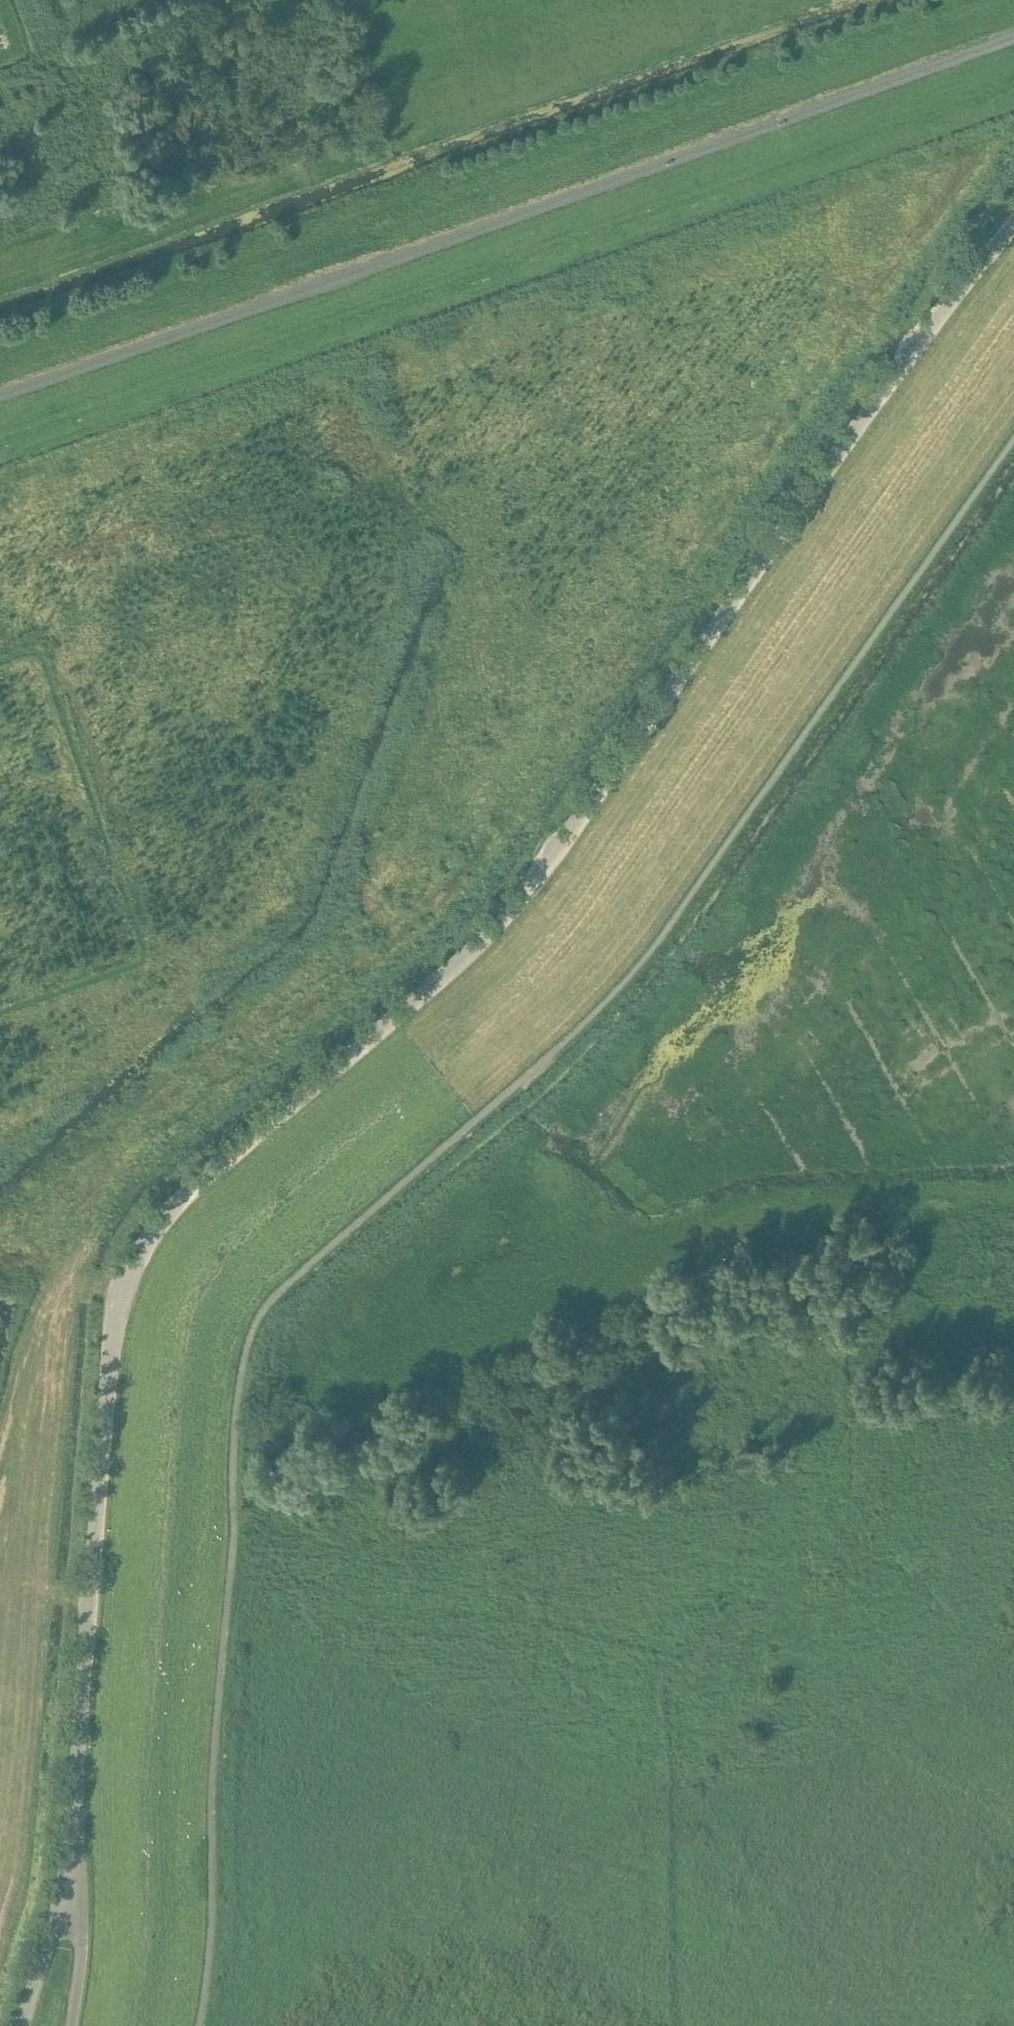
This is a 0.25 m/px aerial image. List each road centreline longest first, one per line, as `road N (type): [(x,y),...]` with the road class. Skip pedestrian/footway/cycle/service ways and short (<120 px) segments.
road 1 (unclassified): [(72,1856),(117,1300),(143,1240),(168,1207),(532,882),(915,349),(1013,228)]
road 2 (unclassified): [(0,400),(1013,39)]
road 3 (unclassified): [(23,2025),(72,1856)]
road 4 (unclassified): [(67,2025),(77,1964),(72,1856)]

